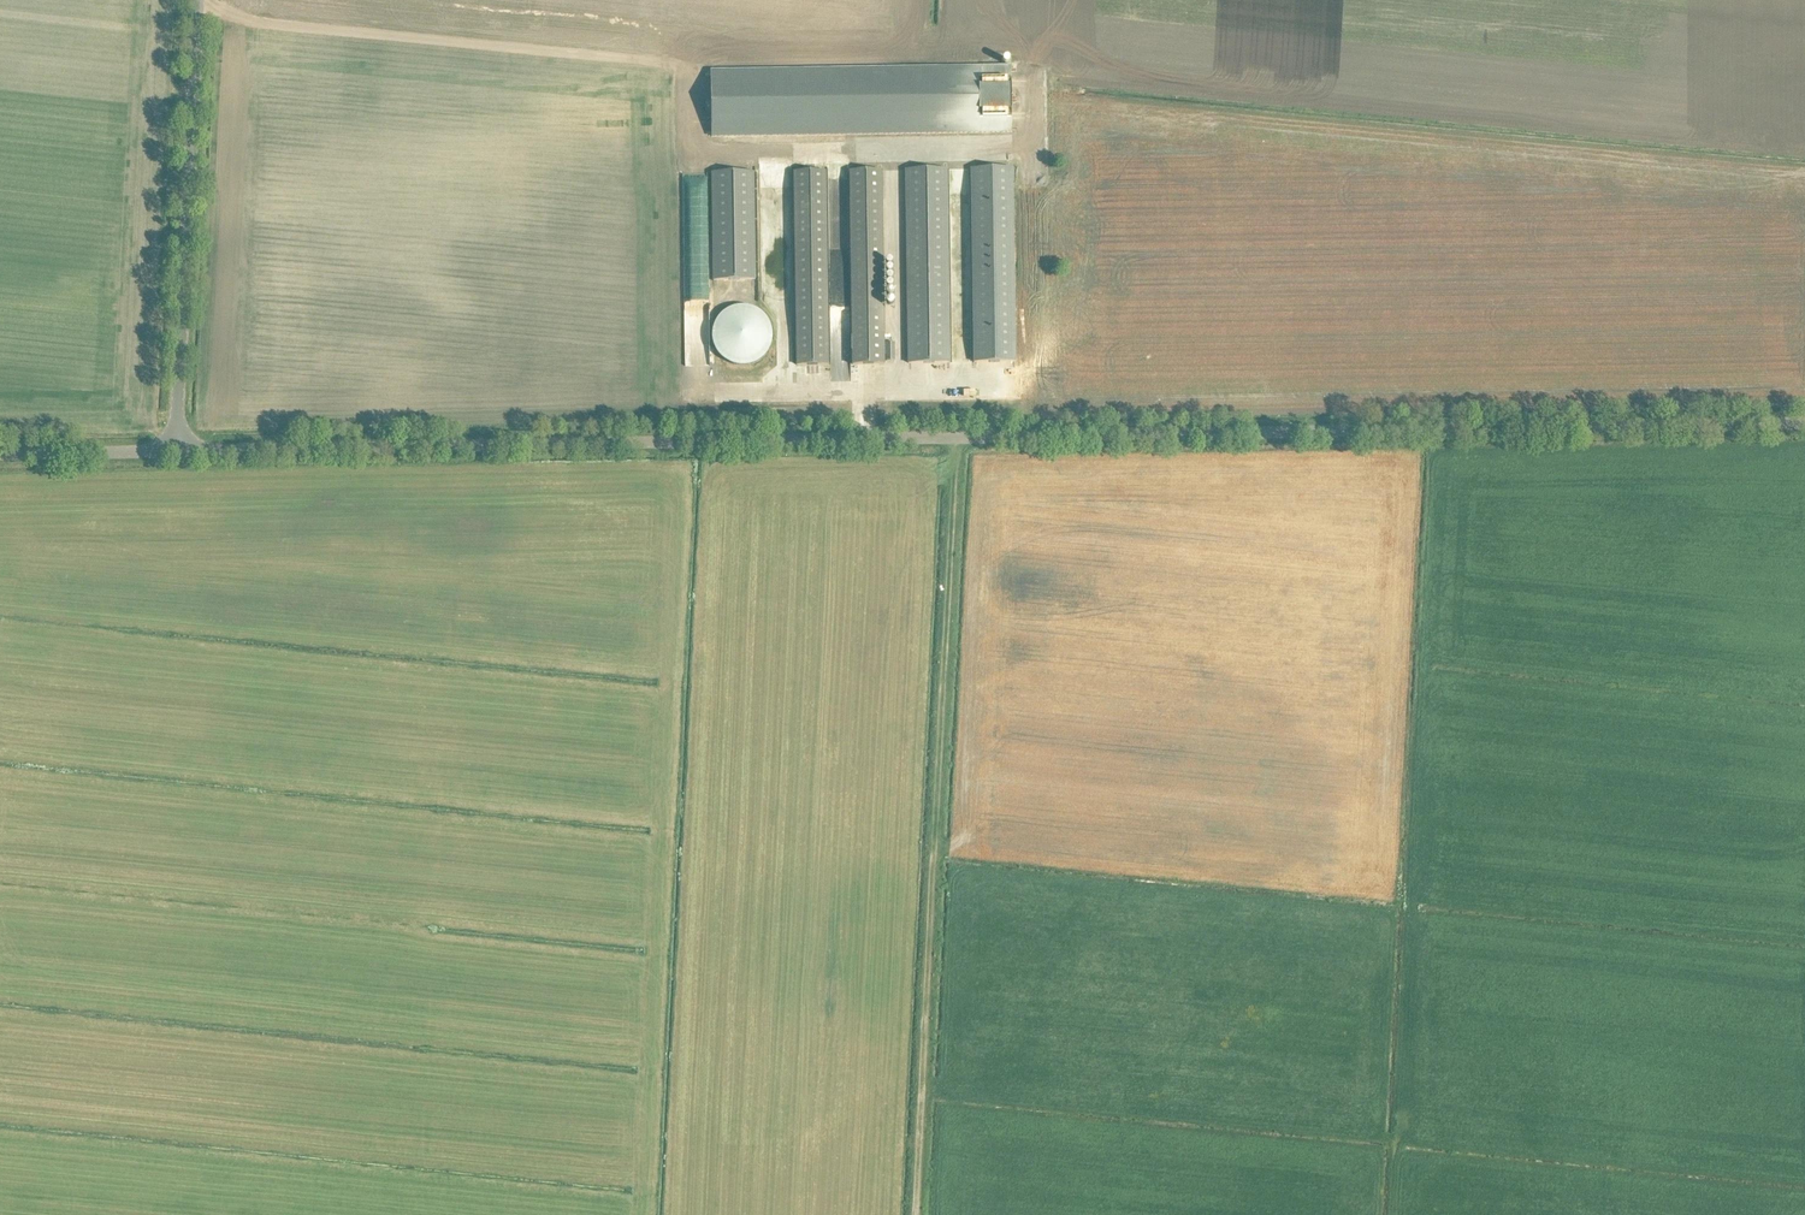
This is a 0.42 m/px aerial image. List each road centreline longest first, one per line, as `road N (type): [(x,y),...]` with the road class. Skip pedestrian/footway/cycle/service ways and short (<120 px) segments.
road 1 (tertiary): [(175,451),(1804,423)]
road 2 (track): [(957,438),(917,1214)]
road 3 (track): [(197,12),(693,71),(695,156)]
road 4 (unclassified): [(175,451),(198,0)]
road 5 (tertiary): [(0,454),(175,451)]

